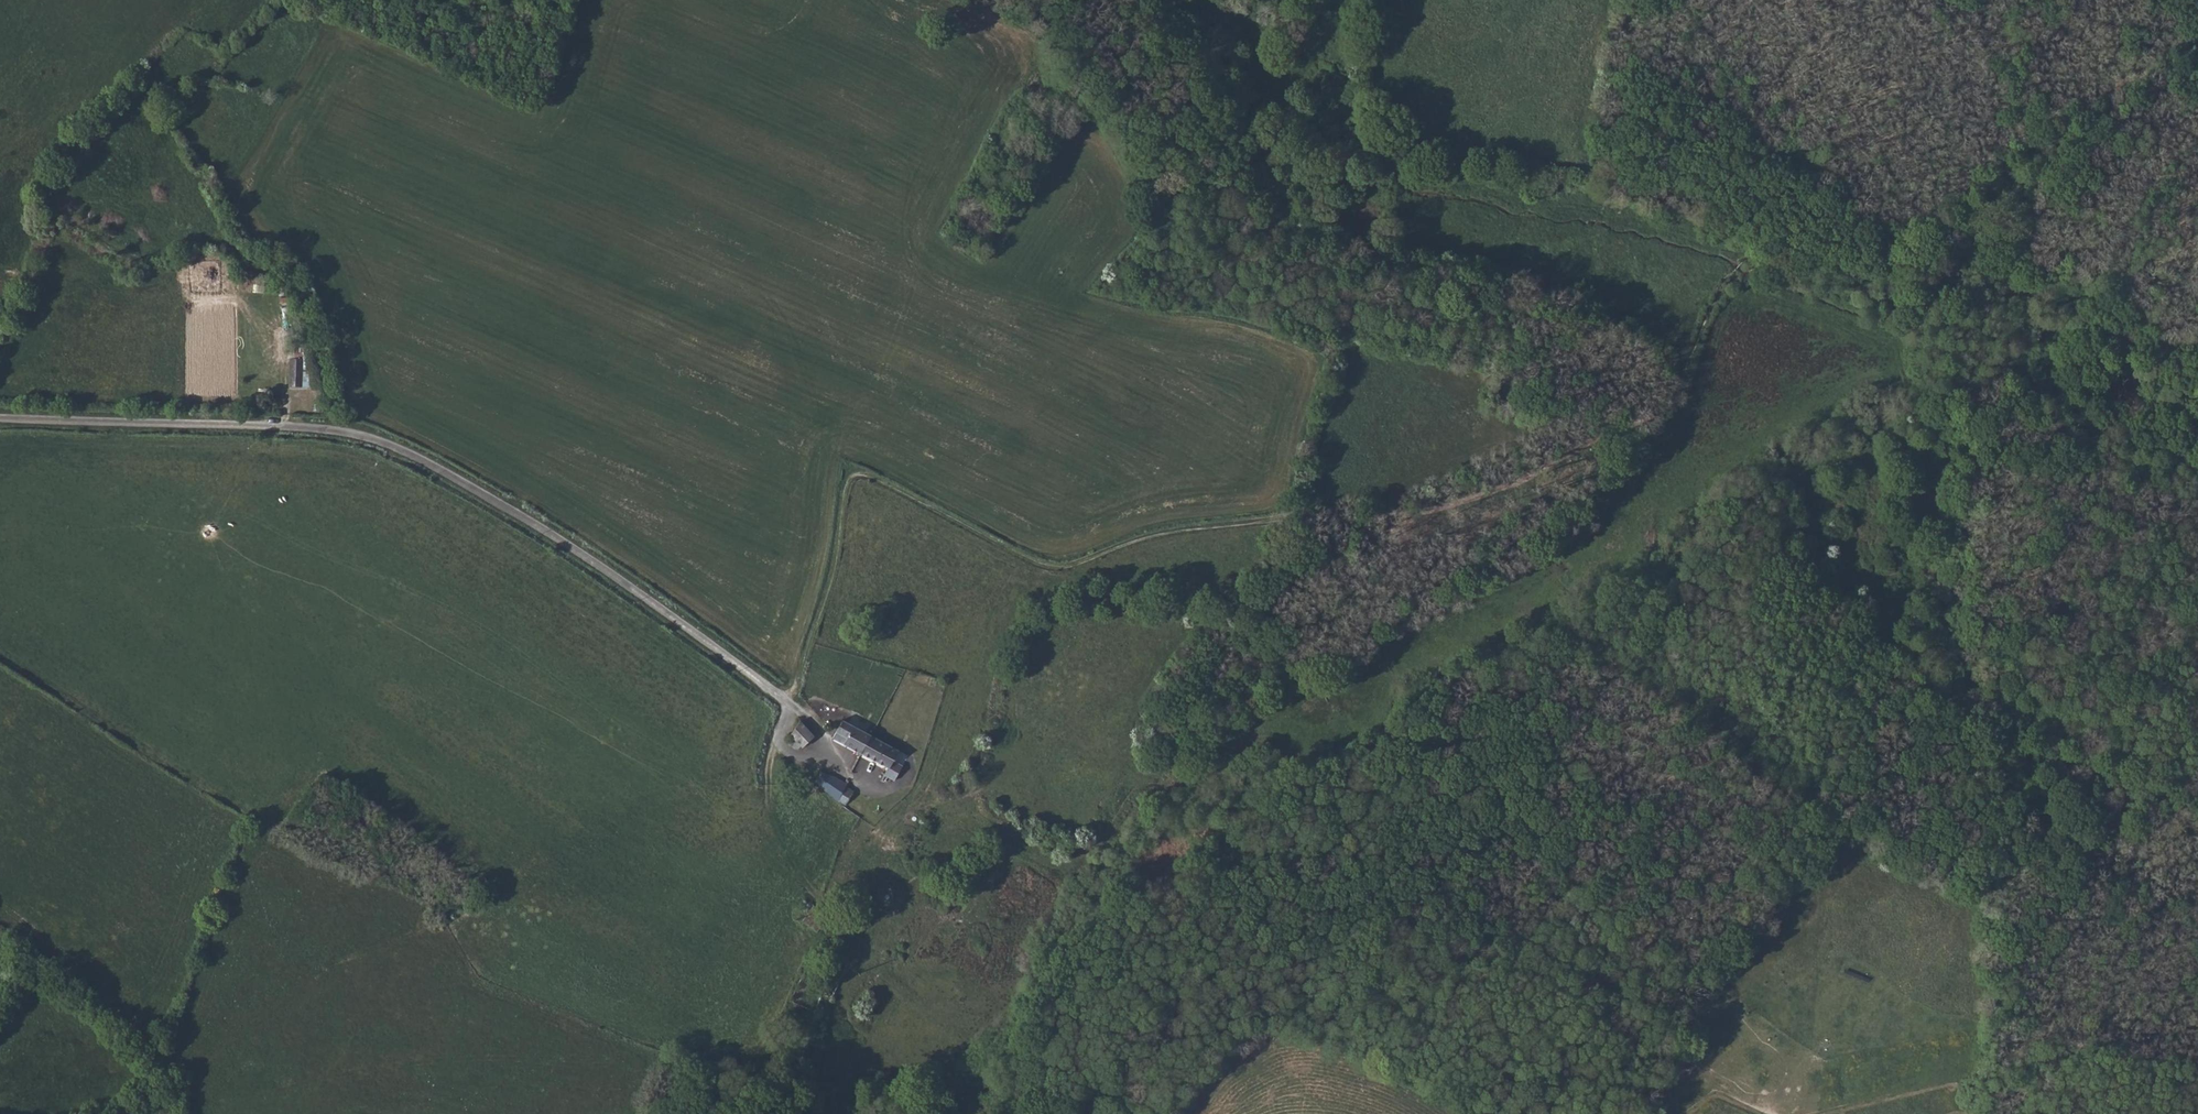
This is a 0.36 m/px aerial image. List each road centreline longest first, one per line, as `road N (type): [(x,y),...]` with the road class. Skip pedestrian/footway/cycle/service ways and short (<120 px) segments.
road 1 (unclassified): [(0,417),(359,433),(590,558),(785,698)]
road 2 (track): [(1293,520),(1334,355),(1155,217),(1054,0)]
road 3 (track): [(785,698),(829,739),(839,760),(819,764),(792,755),(777,742),(782,726)]

